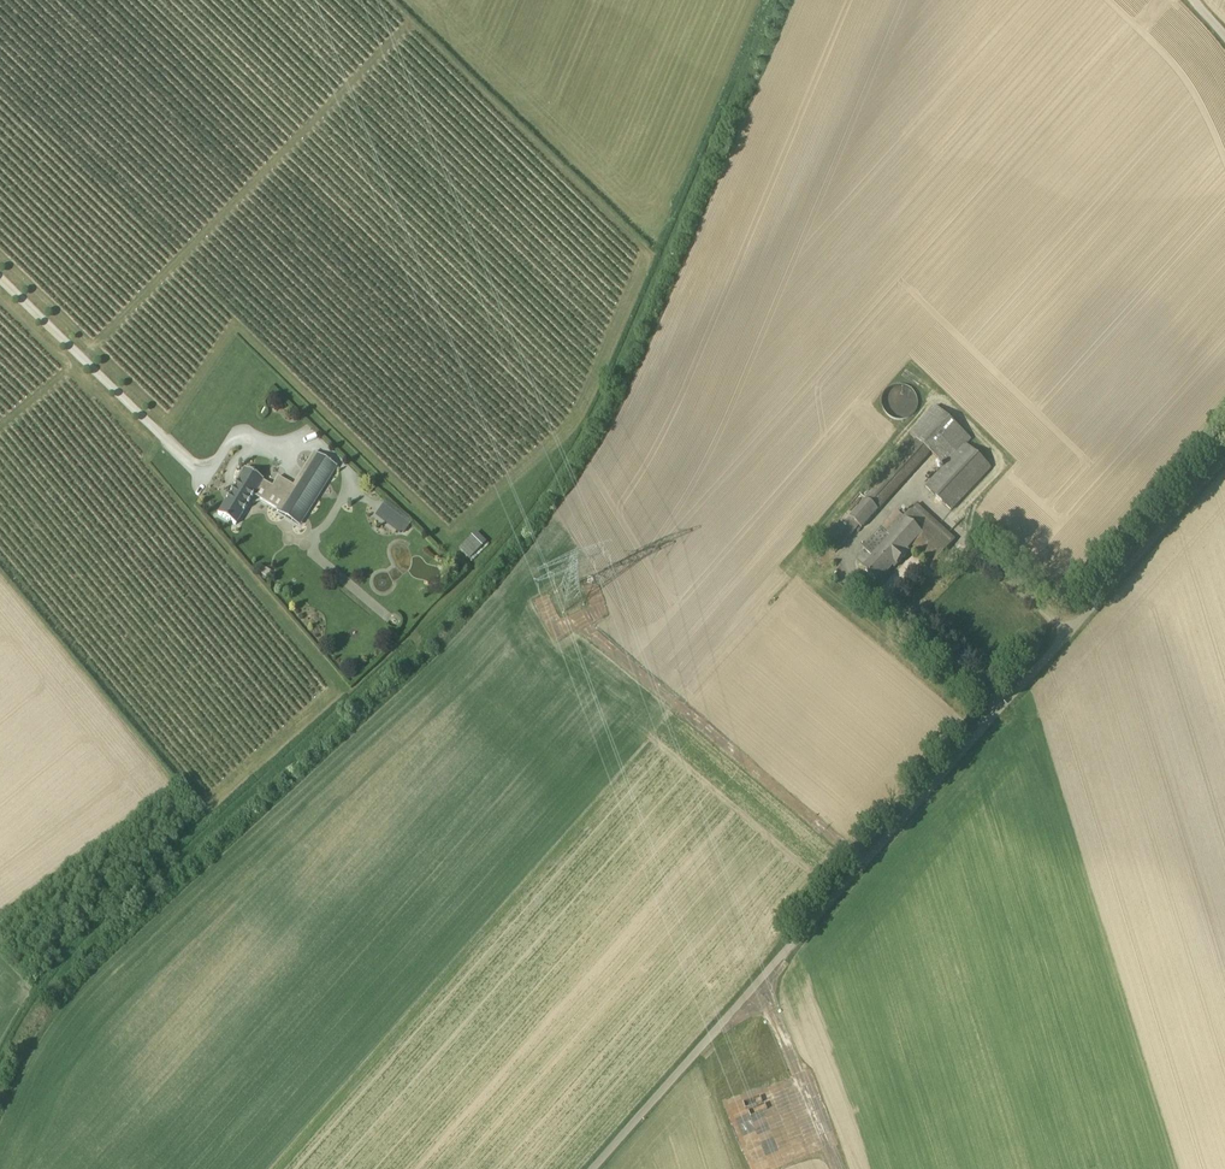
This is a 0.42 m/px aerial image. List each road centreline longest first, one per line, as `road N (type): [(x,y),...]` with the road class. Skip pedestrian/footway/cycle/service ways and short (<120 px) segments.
road 1 (unclassified): [(588,1168),(1224,459)]

